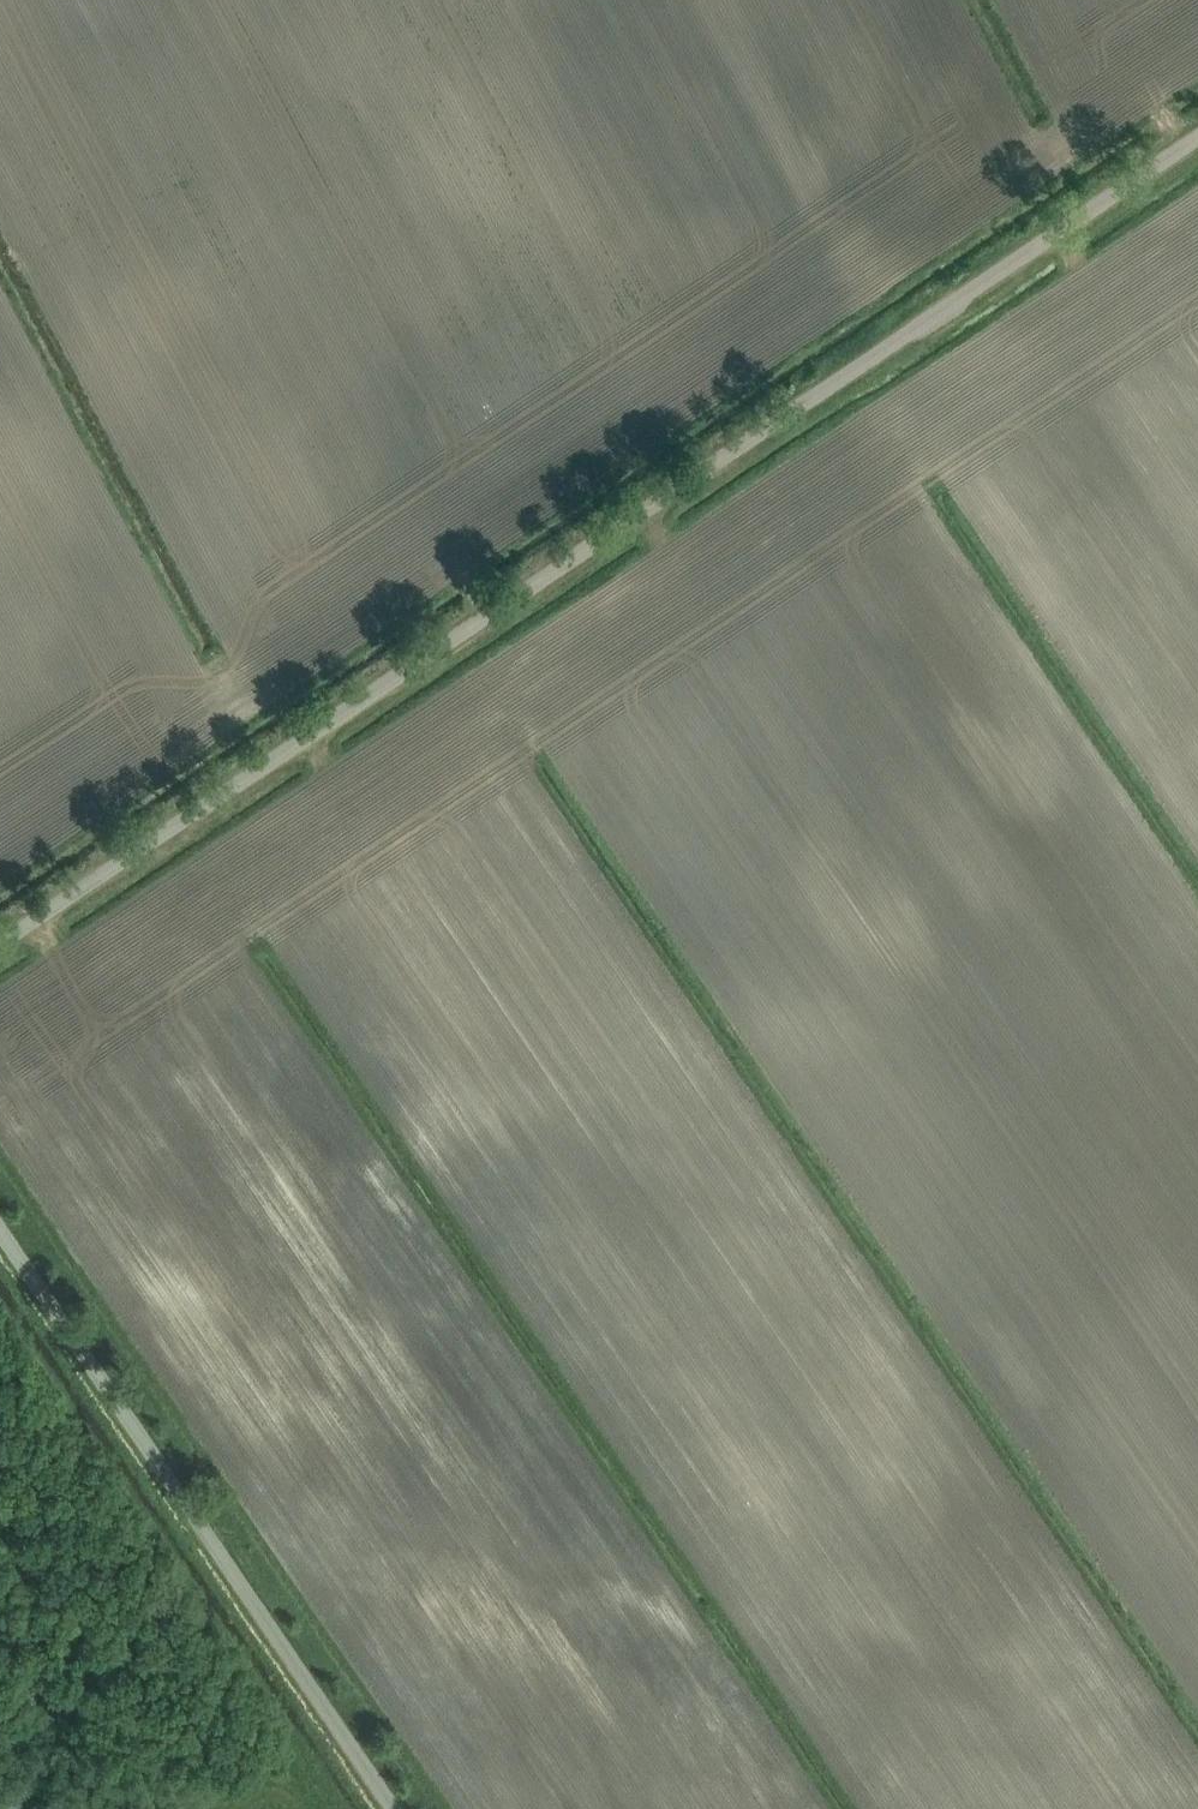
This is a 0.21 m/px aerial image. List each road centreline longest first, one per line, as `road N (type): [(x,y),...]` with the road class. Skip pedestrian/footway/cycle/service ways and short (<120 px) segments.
road 1 (unclassified): [(0,942),(1197,133)]
road 2 (unclassified): [(395,1808),(0,1229)]
road 3 (track): [(0,1740),(148,1772),(256,1709)]

